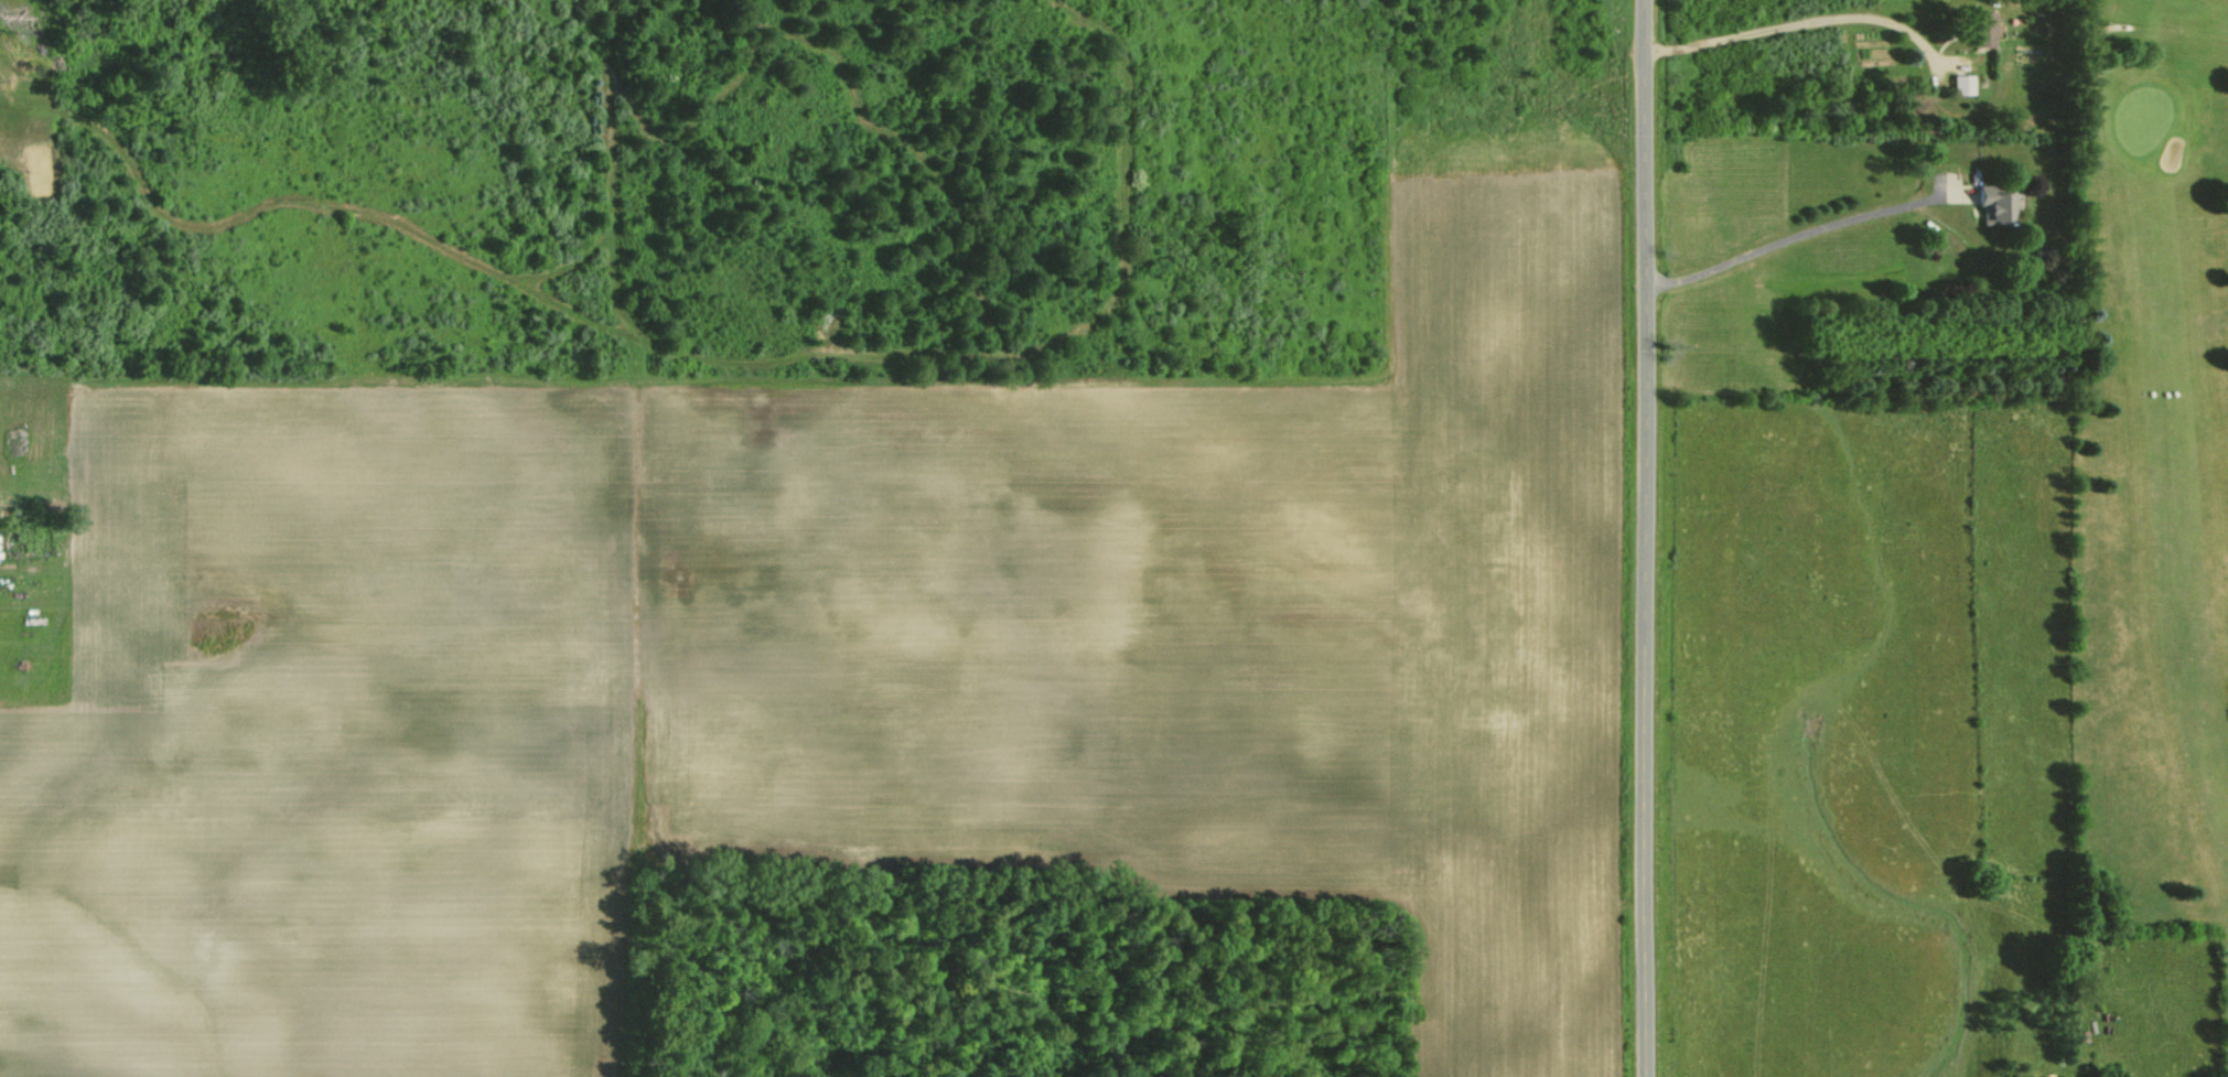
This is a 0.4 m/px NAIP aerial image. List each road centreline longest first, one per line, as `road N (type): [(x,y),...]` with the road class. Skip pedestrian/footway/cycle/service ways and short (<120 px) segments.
road 1 (tertiary): [(1651,1076),(1649,0)]

